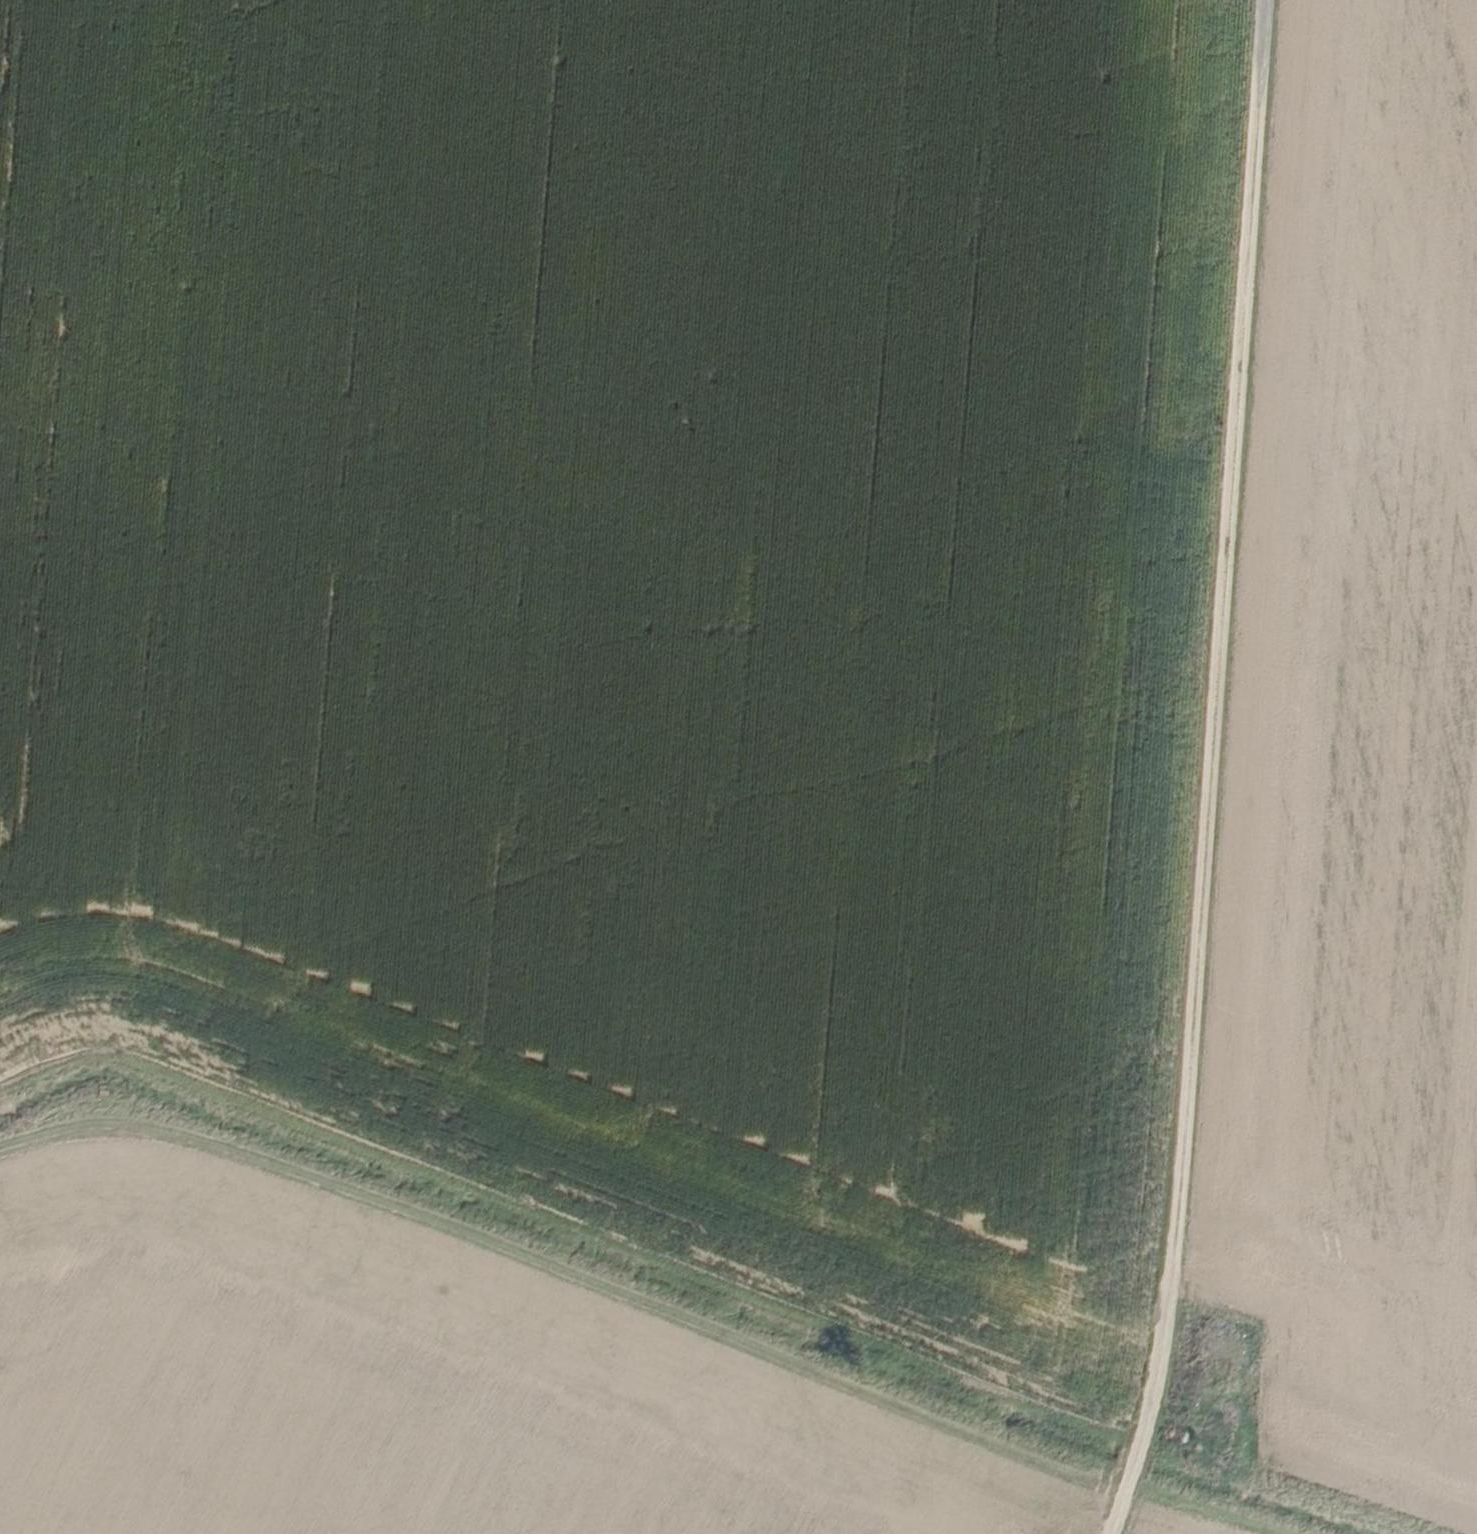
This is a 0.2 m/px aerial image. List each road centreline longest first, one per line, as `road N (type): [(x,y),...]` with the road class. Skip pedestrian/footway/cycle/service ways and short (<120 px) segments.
road 1 (track): [(1109,1533),(1163,1359),(1267,0)]

